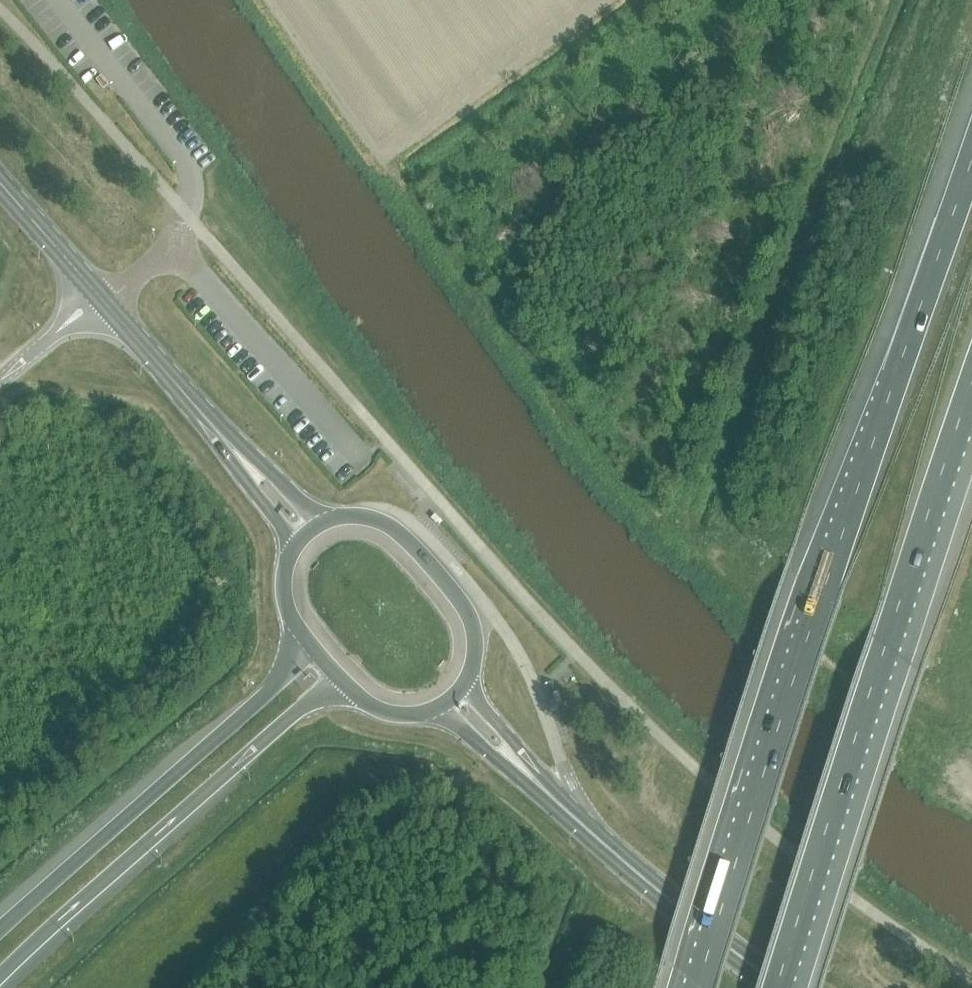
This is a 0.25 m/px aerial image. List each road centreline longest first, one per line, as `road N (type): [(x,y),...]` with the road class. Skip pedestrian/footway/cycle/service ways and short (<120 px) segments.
road 1 (motorway): [(971,154),(697,987)]
road 2 (motorway): [(779,987),(971,382)]
road 3 (motorway): [(0,977),(284,720),(344,684)]
road 4 (motorway): [(301,635),(282,676),(0,929)]
road 5 (primary): [(532,779),(783,987)]
road 6 (primary): [(466,680),(474,656),(471,621),(427,562),(380,521),(327,520)]
road 7 (primary): [(233,449),(102,299)]
road 8 (primary): [(102,299),(0,184)]
road 9 (unclassified): [(0,379),(102,299)]
road 10 (unclassified): [(185,212),(173,245),(102,299)]
road 11 (primary): [(433,709),(514,775),(532,779)]
road 12 (primary): [(233,449),(233,466),(290,553)]
road 13 (primary): [(532,779),(530,764),(466,680)]
road 14 (primary): [(327,520),(250,452),(233,449)]

